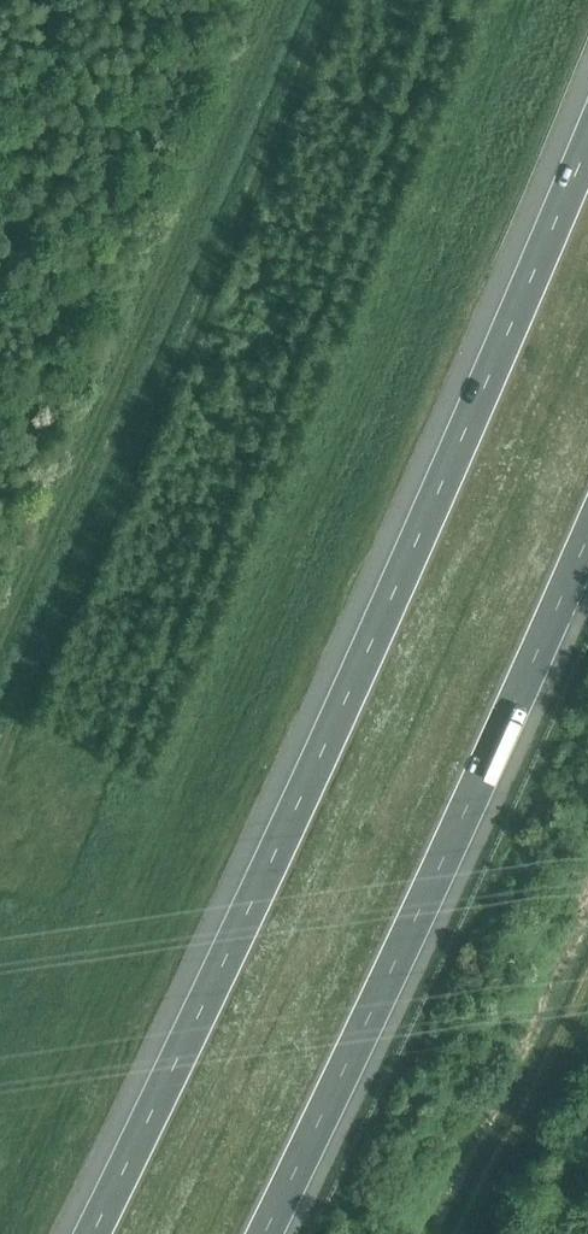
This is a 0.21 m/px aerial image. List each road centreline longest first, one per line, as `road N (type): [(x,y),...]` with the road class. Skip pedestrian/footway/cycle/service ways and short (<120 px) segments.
road 1 (motorway): [(587,143),(336,720),(92,1233)]
road 2 (motorway): [(265,1233),(587,535)]

